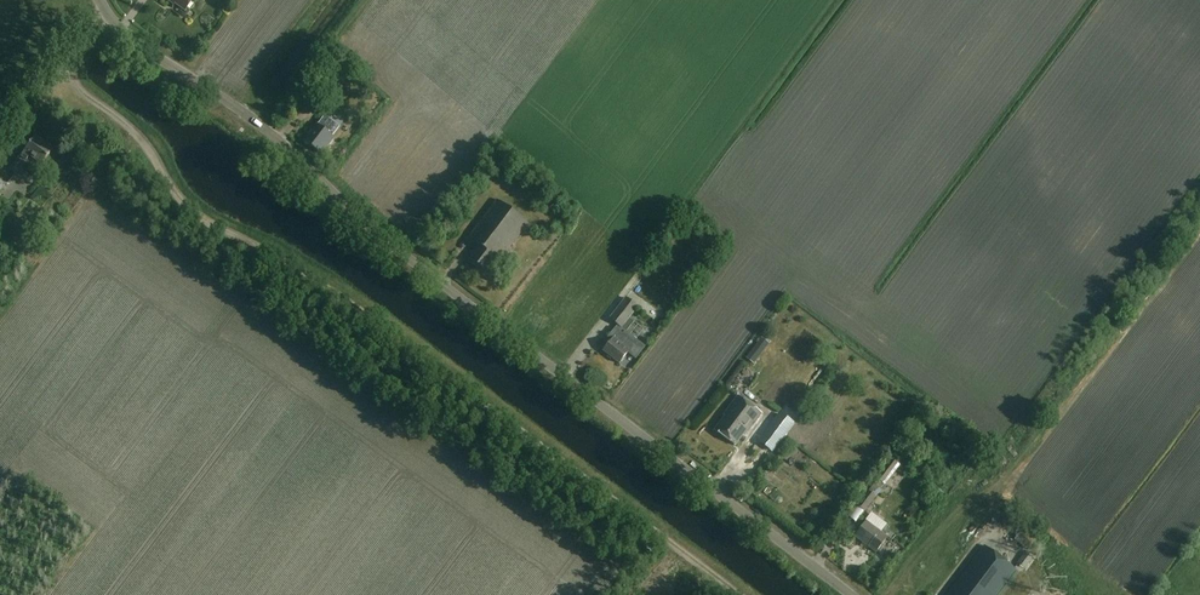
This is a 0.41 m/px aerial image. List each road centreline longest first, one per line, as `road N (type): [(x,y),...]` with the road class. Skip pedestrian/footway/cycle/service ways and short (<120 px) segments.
road 1 (tertiary): [(854,594),(399,251),(284,144),(107,18)]
road 2 (track): [(60,76),(144,140),(187,207),(316,277),(741,594)]
road 3 (unclassified): [(107,18),(0,154)]

